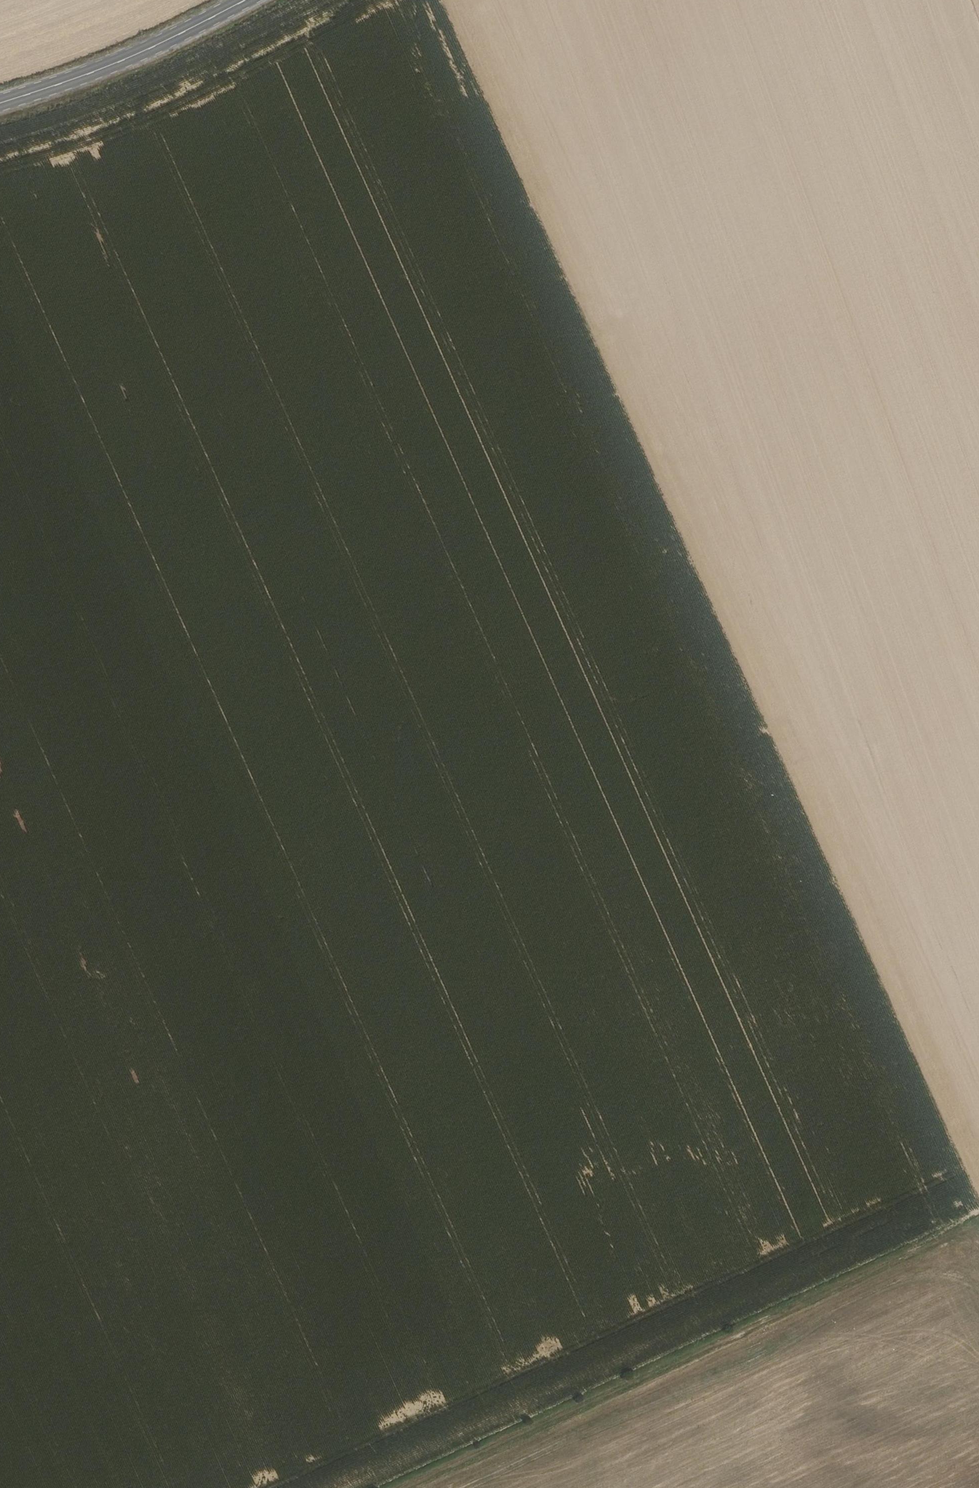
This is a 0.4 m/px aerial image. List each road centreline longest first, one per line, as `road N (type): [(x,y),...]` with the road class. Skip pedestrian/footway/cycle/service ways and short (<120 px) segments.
road 1 (tertiary): [(248,0),(0,104)]

